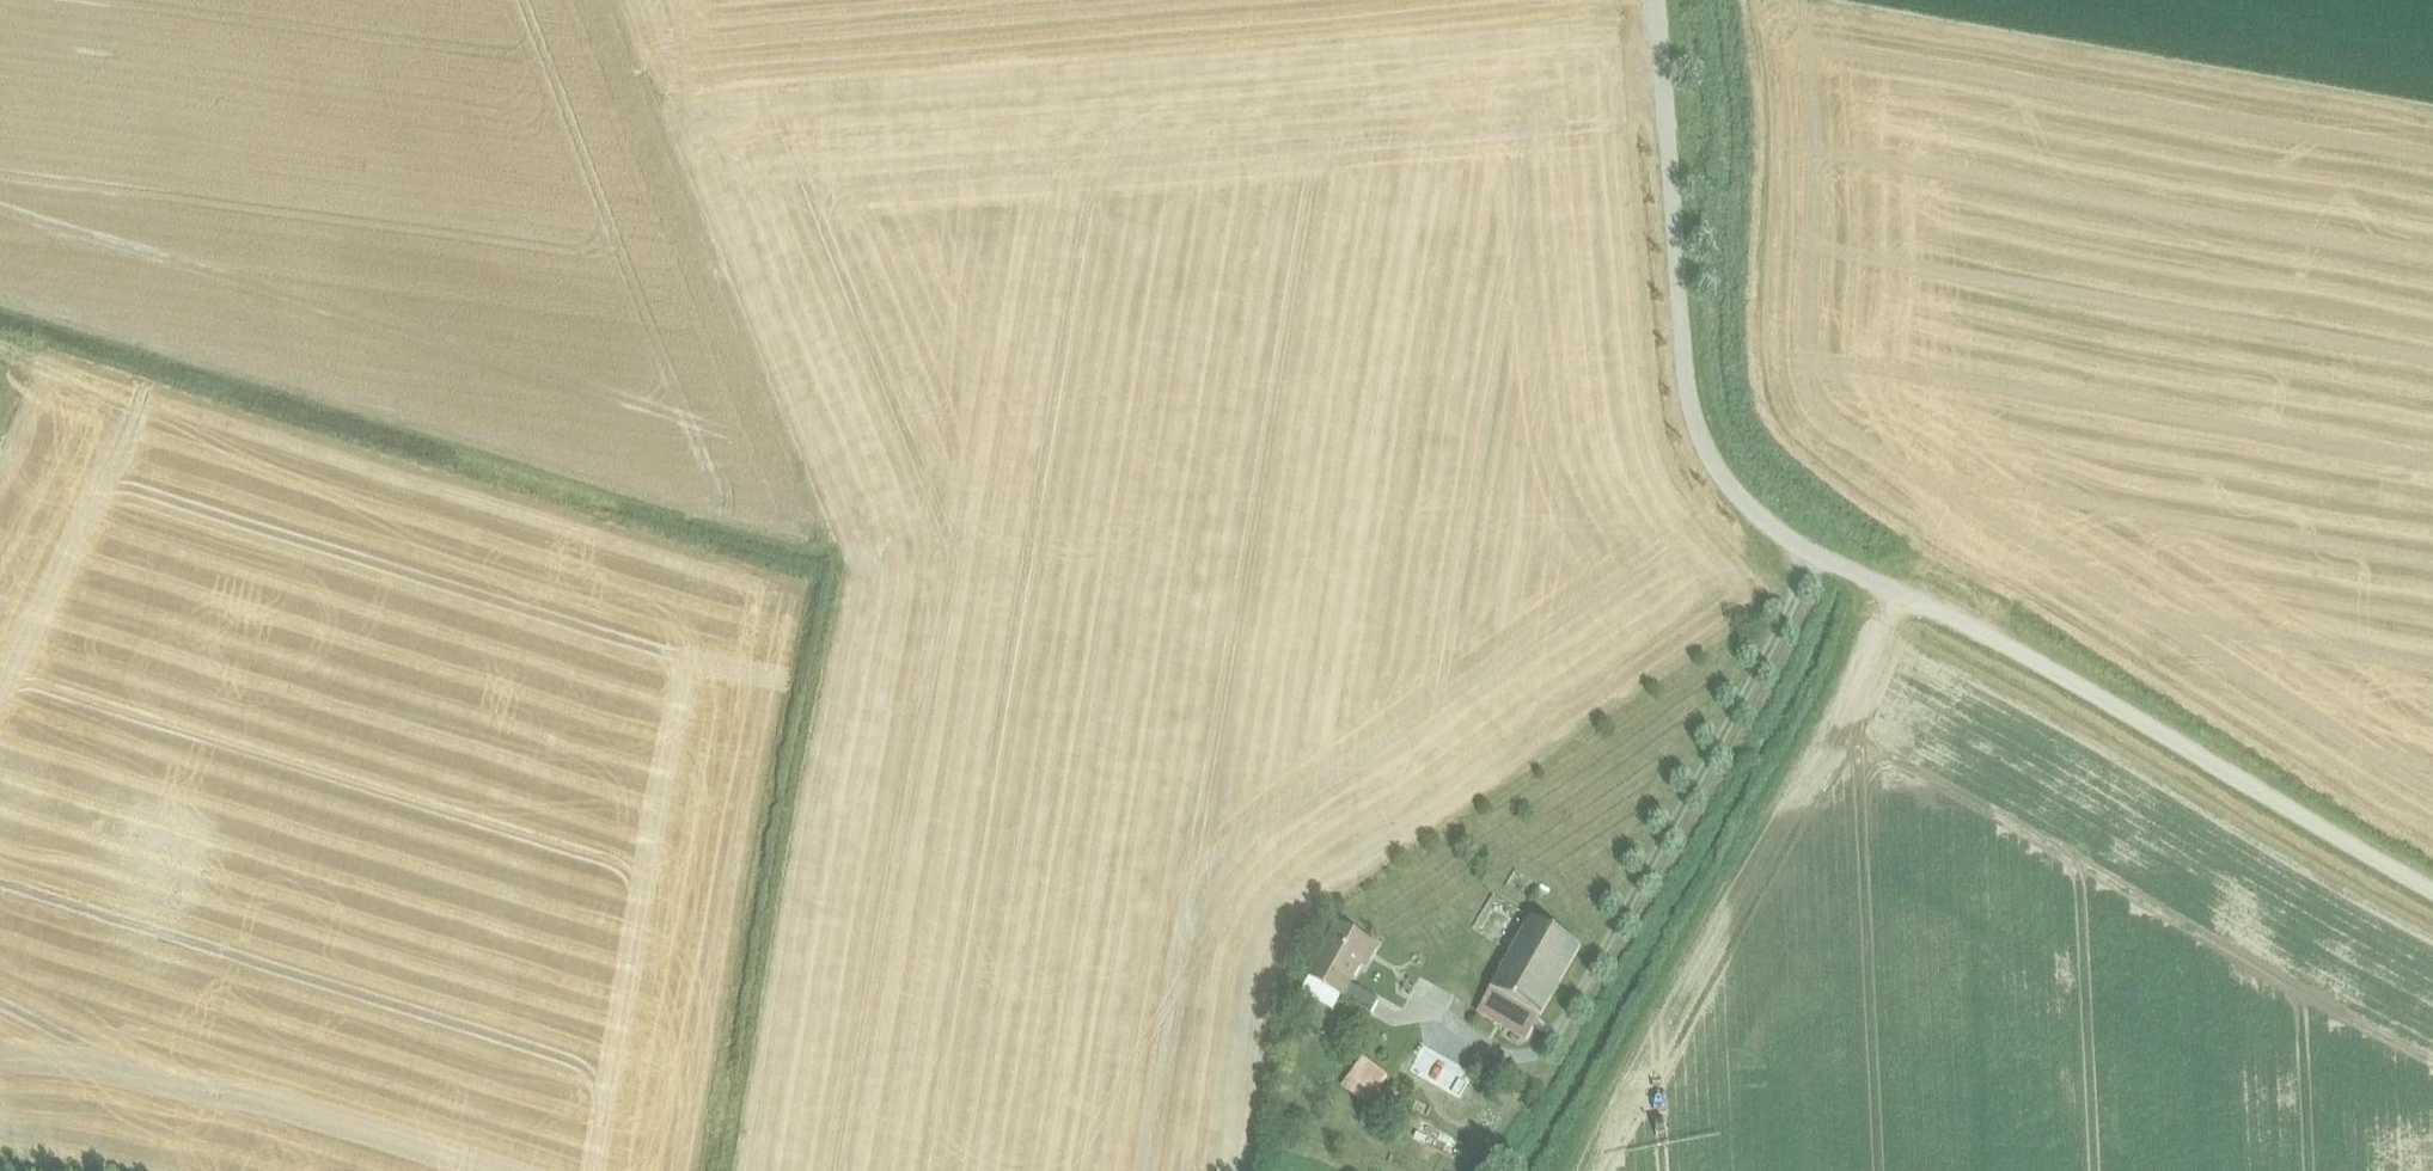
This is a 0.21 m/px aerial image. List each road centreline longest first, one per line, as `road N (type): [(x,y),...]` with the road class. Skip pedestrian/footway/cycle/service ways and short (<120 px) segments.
road 1 (unclassified): [(2432,890),(1998,641),(1811,555),(1732,489),(1702,436),(1686,353),(1660,0)]

